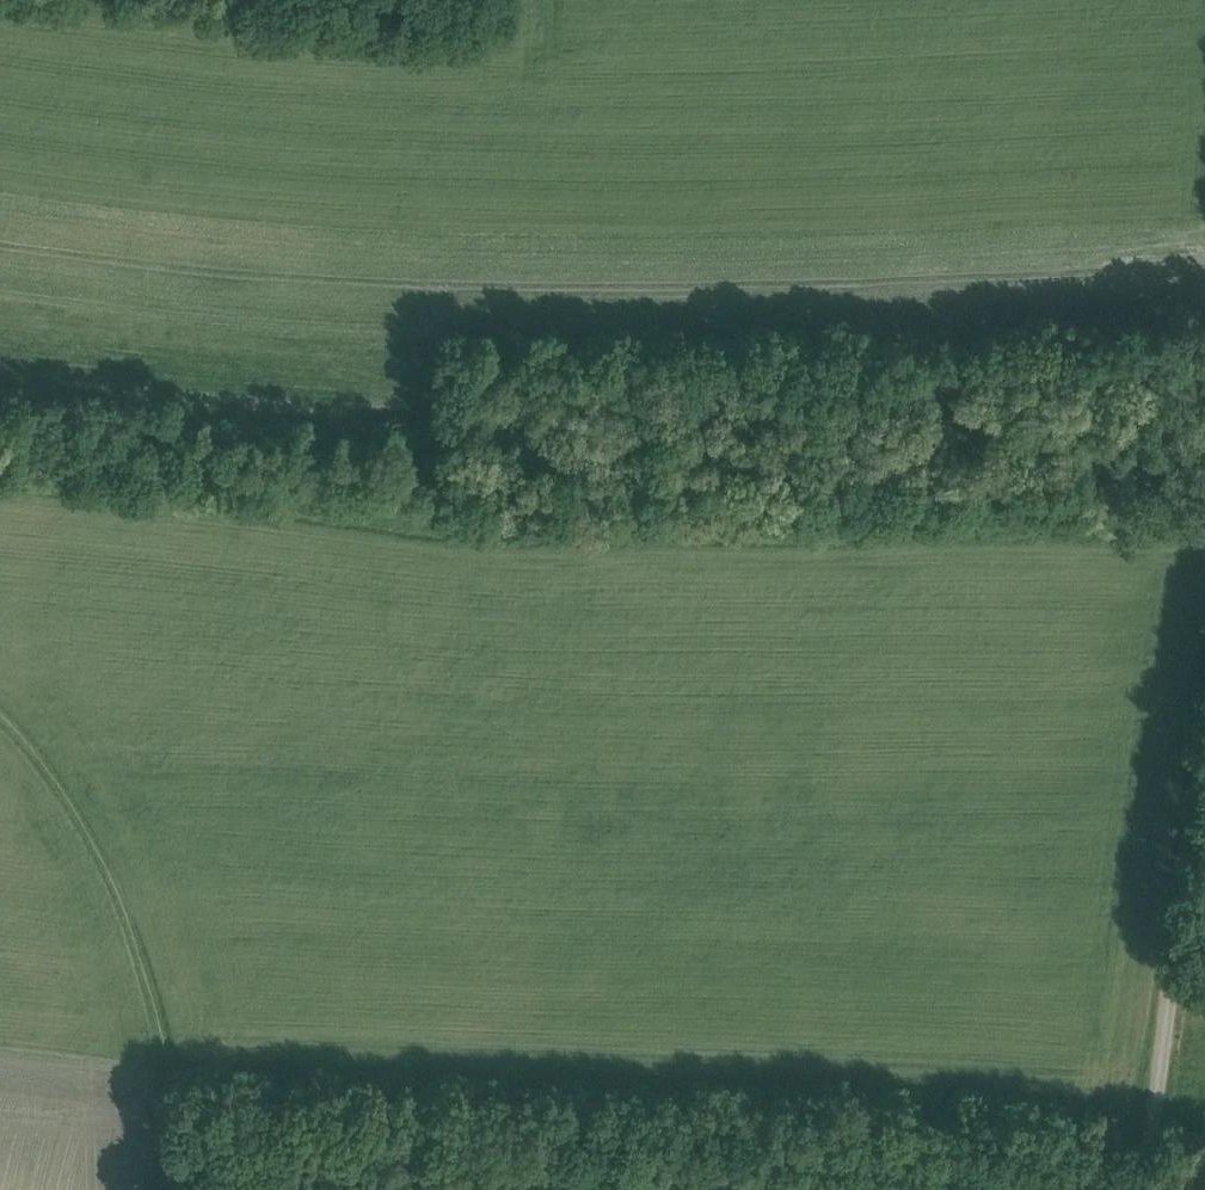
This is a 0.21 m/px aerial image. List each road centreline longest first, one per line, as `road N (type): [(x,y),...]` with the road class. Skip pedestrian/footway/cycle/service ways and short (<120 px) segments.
road 1 (track): [(0,717),(68,797),(127,919),(164,1046),(170,1189)]
road 2 (unclassified): [(1144,1189),(1204,743)]

